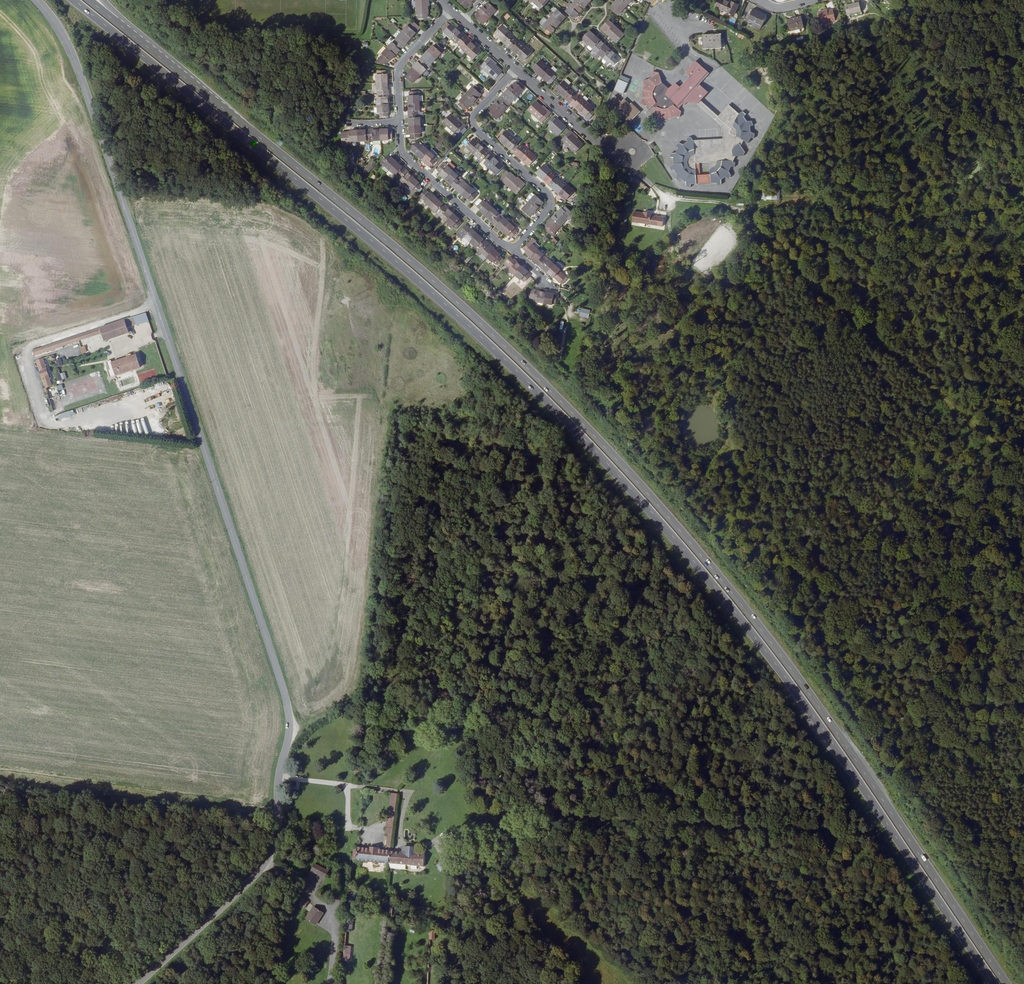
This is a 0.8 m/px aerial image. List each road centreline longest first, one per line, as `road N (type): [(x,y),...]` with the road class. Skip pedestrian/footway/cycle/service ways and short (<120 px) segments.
road 1 (trunk): [(72,0),(391,259),(574,431),(784,678),(993,983)]
road 2 (trunk): [(1005,983),(792,673),(581,424),(398,252),(142,42)]
road 3 (tertiary): [(140,983),(270,855),(288,715),(83,85),(35,0)]
road 4 (residential): [(513,251),(548,209),(548,195),(473,120),(516,70)]
road 5 (residential): [(400,122),(408,160),(513,251)]
road 6 (residential): [(631,152),(595,142),(516,70)]
road 7 (residential): [(450,11),(400,68),(400,122)]

